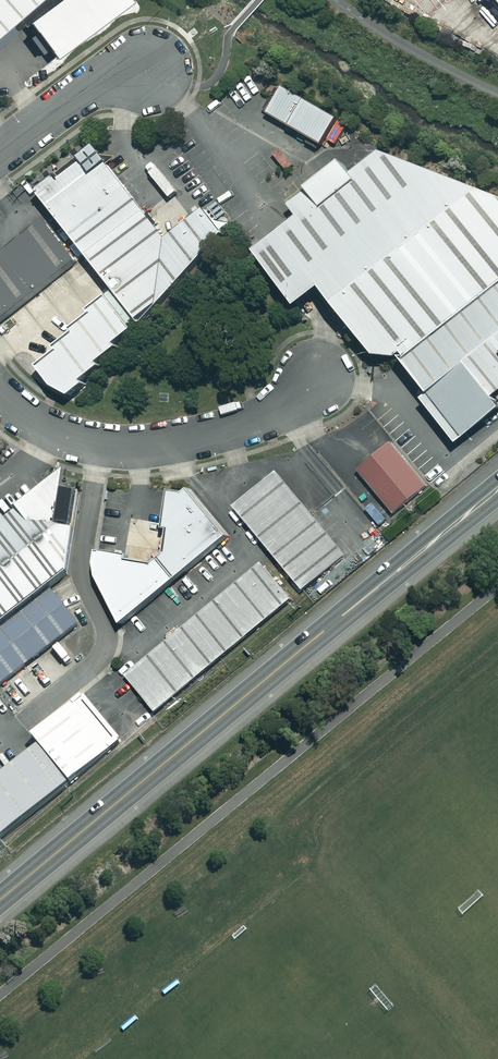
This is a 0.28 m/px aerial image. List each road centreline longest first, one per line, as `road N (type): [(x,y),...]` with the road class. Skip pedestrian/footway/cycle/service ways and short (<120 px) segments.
road 1 (secondary): [(497,491),(0,900)]
road 2 (unclassified): [(321,375),(251,422),(143,446),(58,431),(0,393)]
road 3 (unclassified): [(0,149),(79,89),(149,67)]

